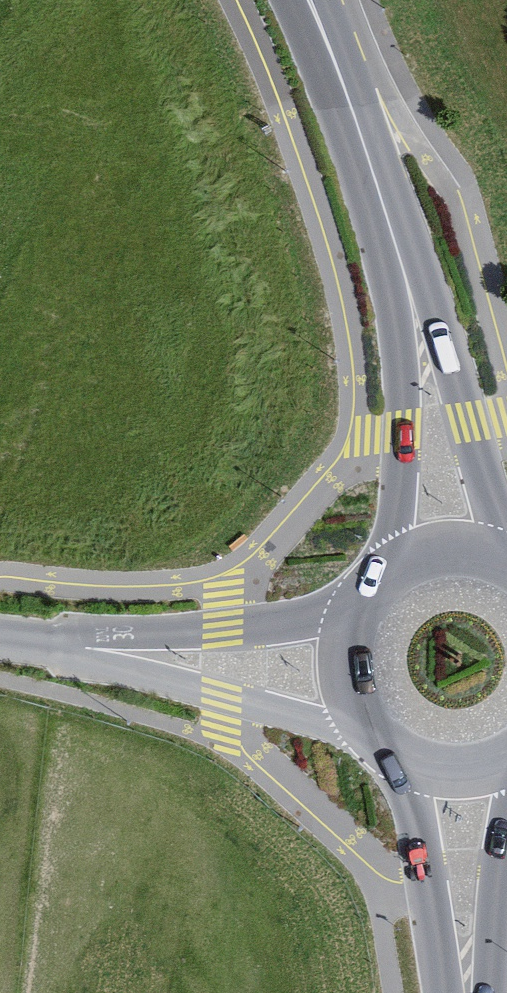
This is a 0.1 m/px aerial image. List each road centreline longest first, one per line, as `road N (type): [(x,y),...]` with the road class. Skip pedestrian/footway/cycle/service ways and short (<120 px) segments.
road 1 (residential): [(13,640),(336,729),(370,727)]
road 2 (primary): [(390,226),(397,432),(385,578)]
road 3 (primary): [(501,557),(440,308),(390,226)]
road 4 (residential): [(361,610),(222,630),(13,640)]
road 5 (primary): [(402,756),(431,869),(444,992)]
road 6 (primary): [(390,226),(309,0)]
road 7 (primary): [(488,992),(506,801)]
road 8 (primary): [(501,557),(440,551),(385,578)]
road 9 (primary): [(361,610),(349,670),(370,727)]

